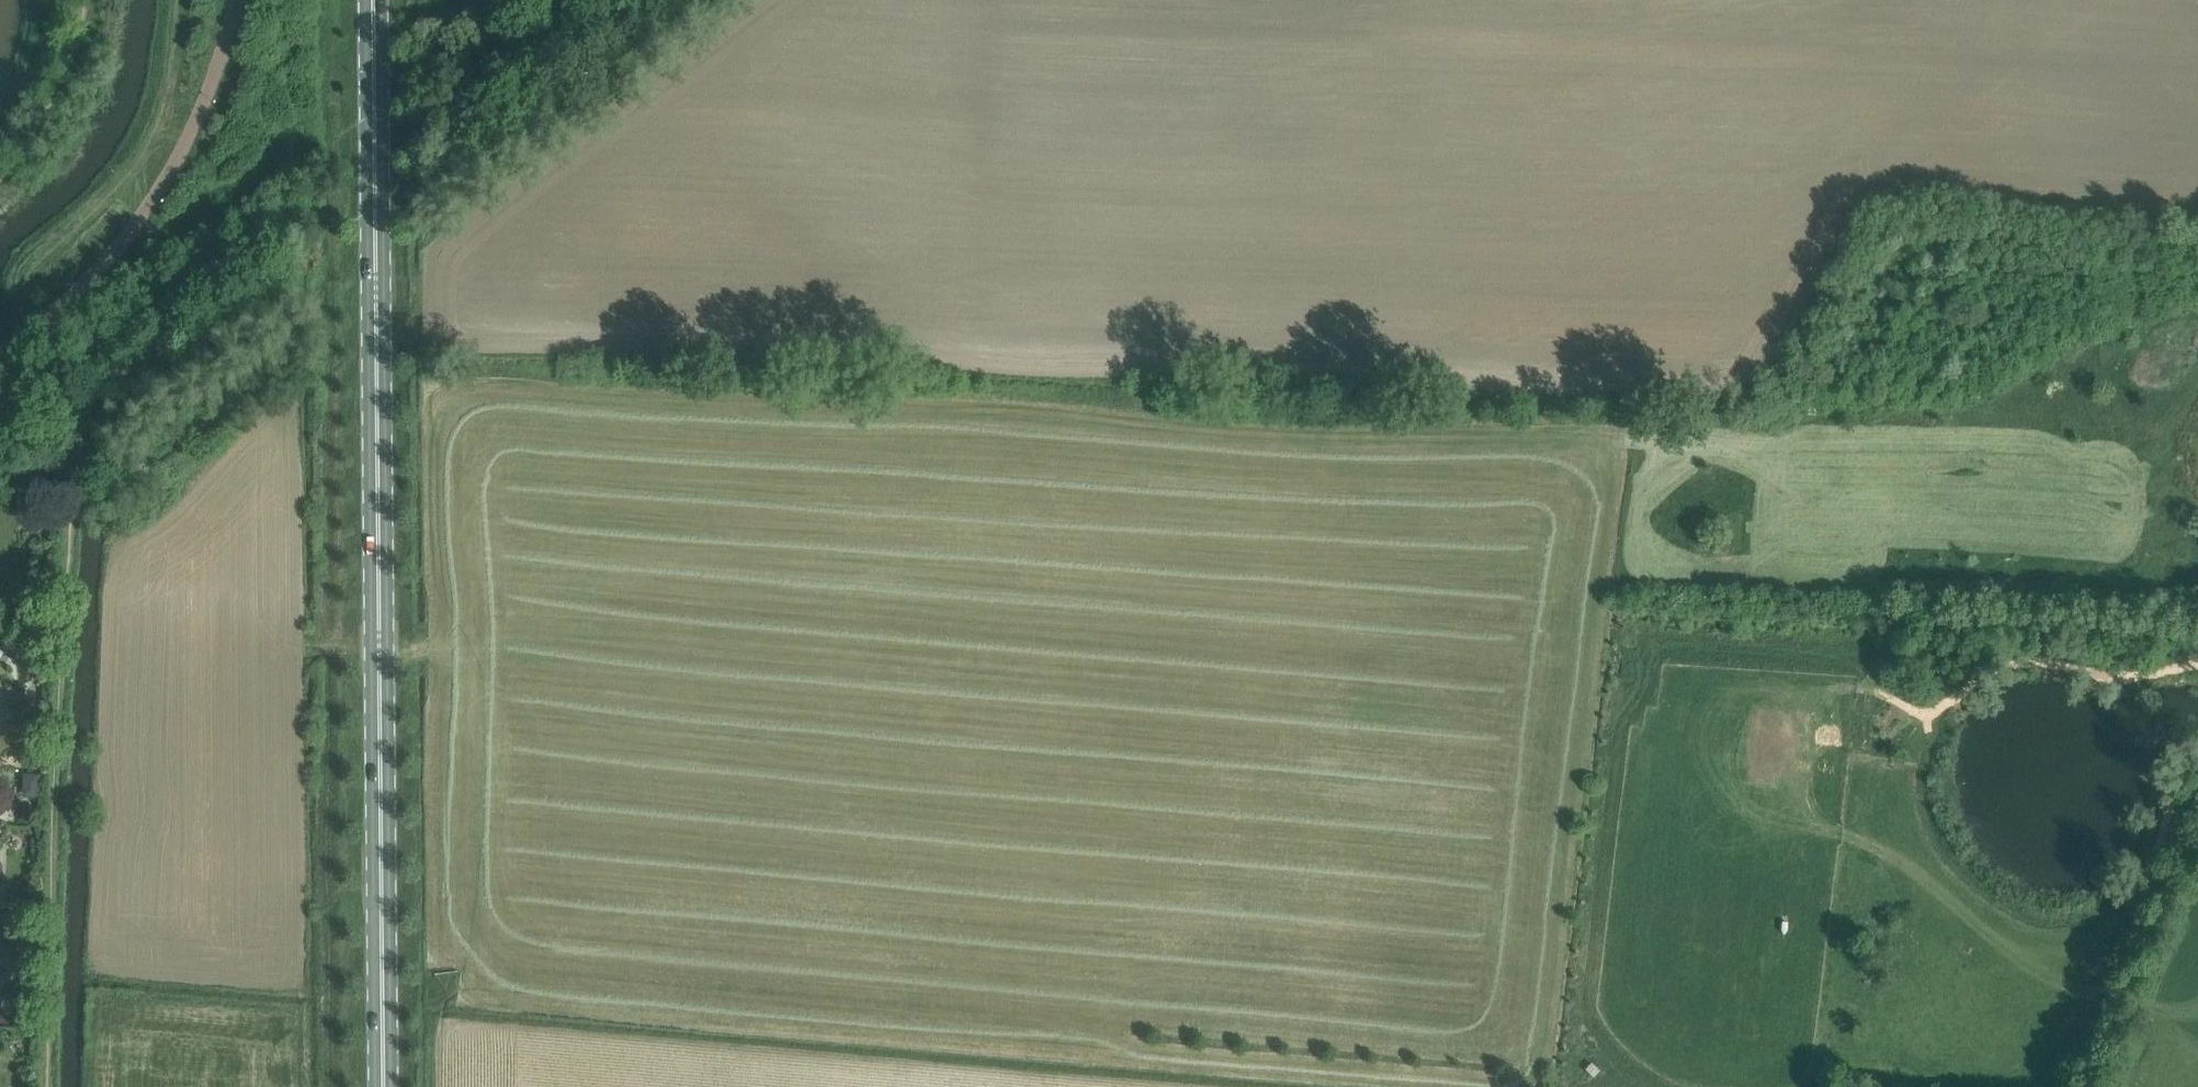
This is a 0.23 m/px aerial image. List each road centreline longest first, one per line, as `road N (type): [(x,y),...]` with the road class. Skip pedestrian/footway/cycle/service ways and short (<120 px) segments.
road 1 (secondary): [(385,1086),(376,0)]

